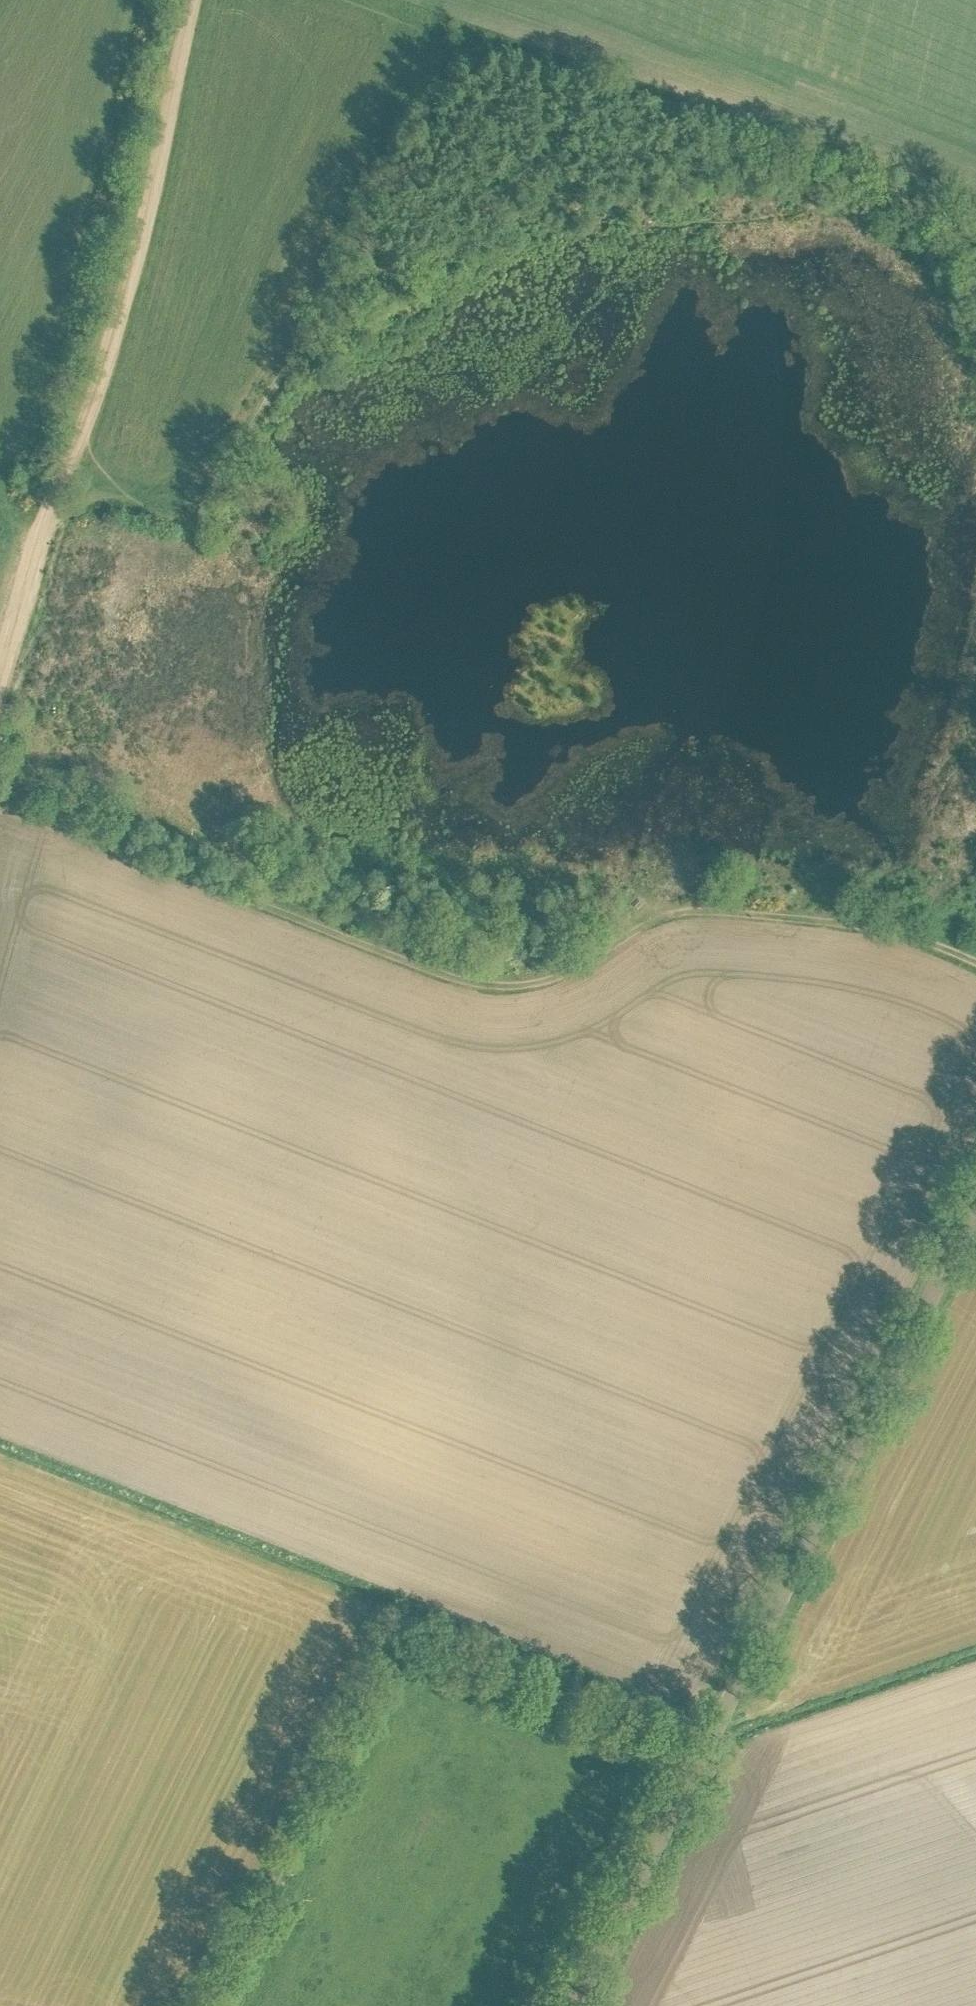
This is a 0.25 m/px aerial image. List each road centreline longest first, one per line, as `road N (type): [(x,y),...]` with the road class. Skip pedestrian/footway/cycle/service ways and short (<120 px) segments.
road 1 (track): [(0,806),(422,970),(491,989),(564,977),(660,917),(694,909),(817,920),(975,965)]
road 2 (tertiary): [(975,1206),(574,2005)]
road 3 (track): [(91,414),(149,210),(191,0)]
road 4 (track): [(0,686),(46,524)]
road 5 (track): [(38,550),(0,417)]

